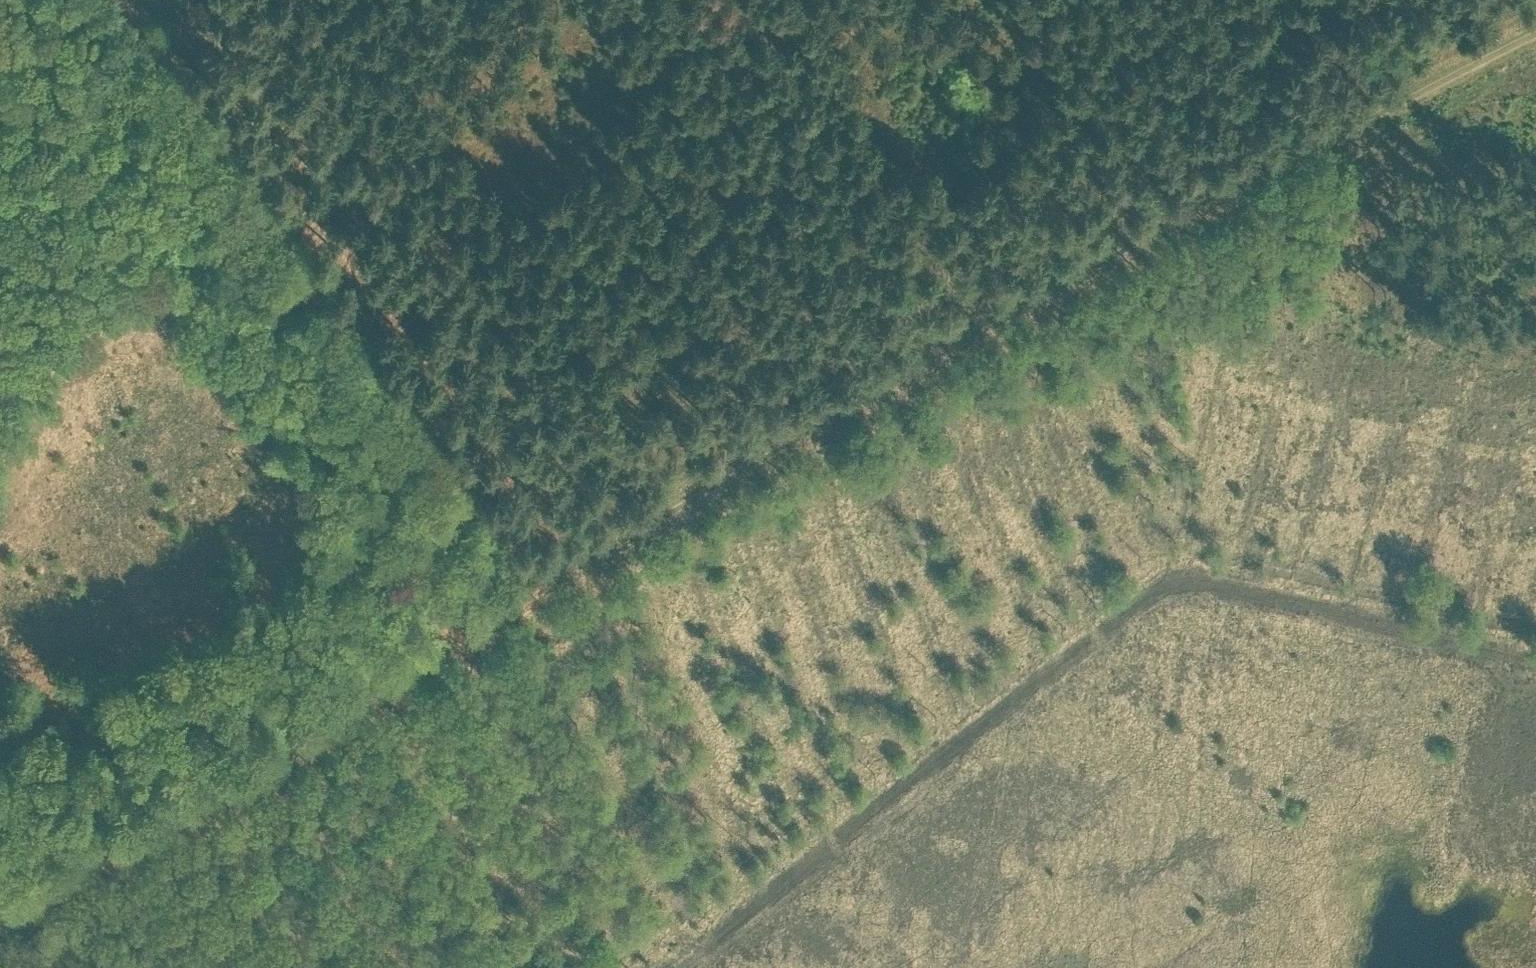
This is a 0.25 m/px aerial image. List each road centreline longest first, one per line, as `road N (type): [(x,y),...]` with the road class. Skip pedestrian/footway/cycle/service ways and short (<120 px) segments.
road 1 (track): [(1535,37),(1263,175),(0,895)]
road 2 (track): [(535,588),(113,0)]

